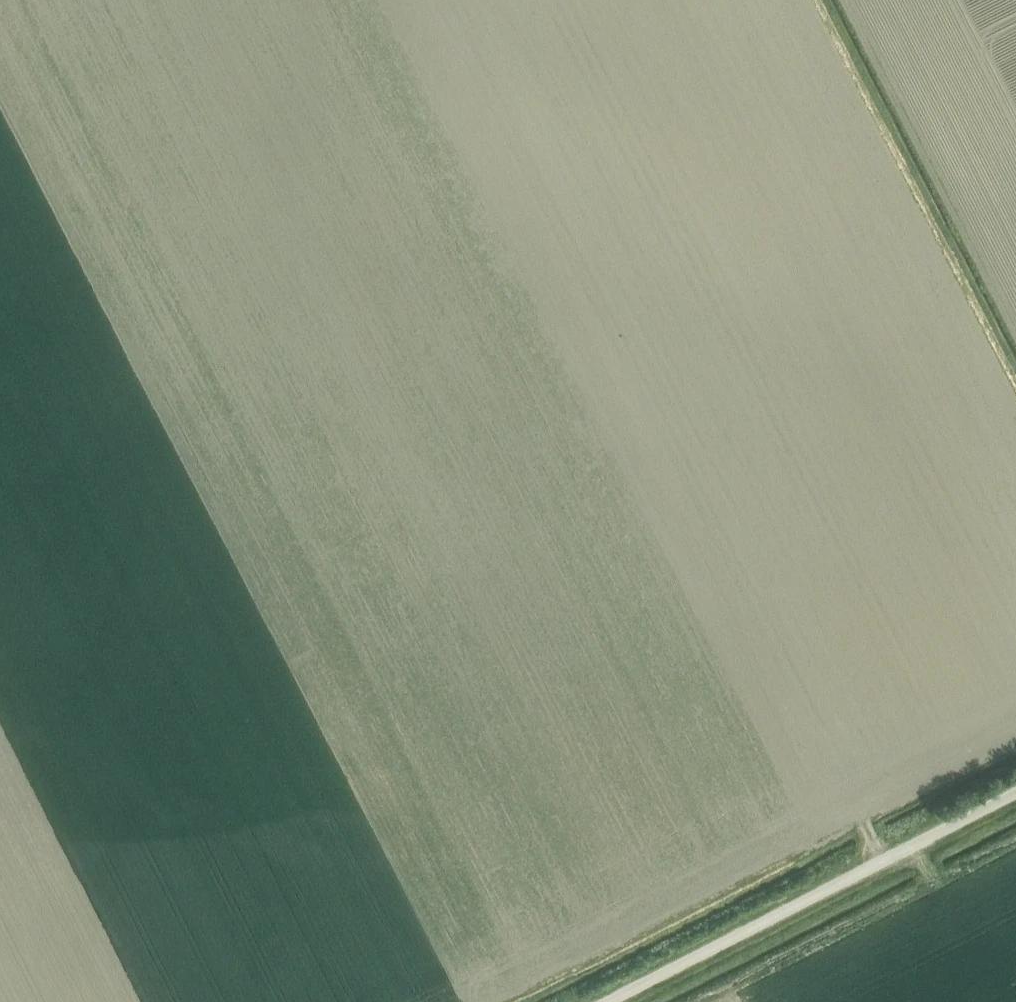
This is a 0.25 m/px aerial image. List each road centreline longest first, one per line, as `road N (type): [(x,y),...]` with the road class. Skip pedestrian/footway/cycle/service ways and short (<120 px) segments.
road 1 (unclassified): [(606,1001),(1015,791)]

